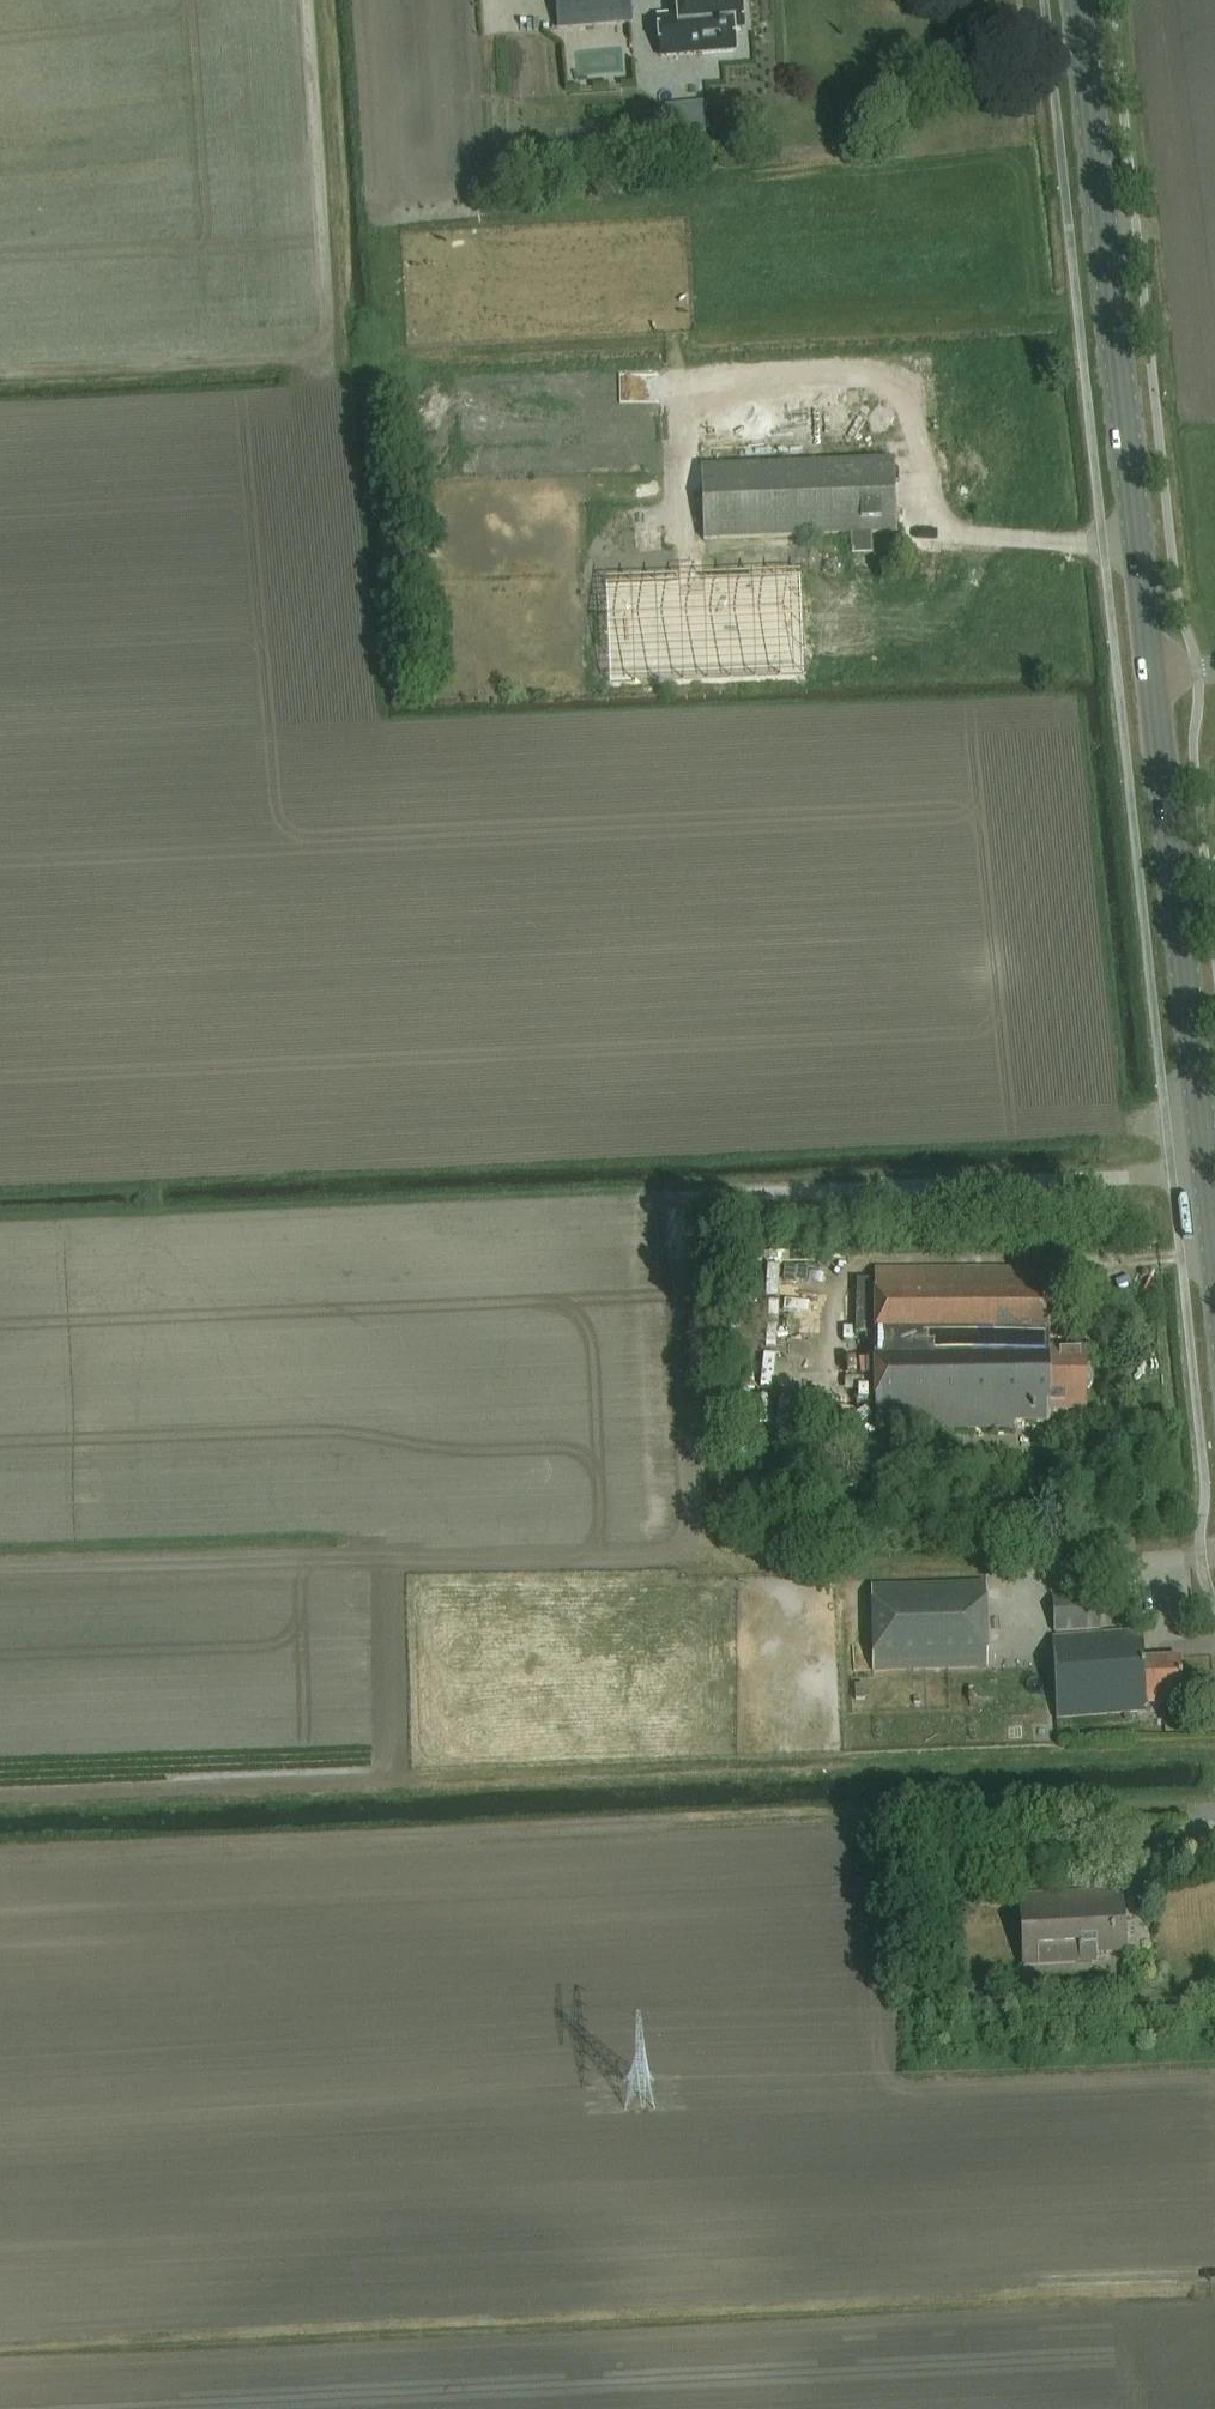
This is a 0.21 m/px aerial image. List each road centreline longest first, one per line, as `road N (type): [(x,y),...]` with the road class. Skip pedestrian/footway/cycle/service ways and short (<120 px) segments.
road 1 (secondary): [(1214,1250),(1079,0)]
road 2 (track): [(0,376),(278,361),(319,346)]

